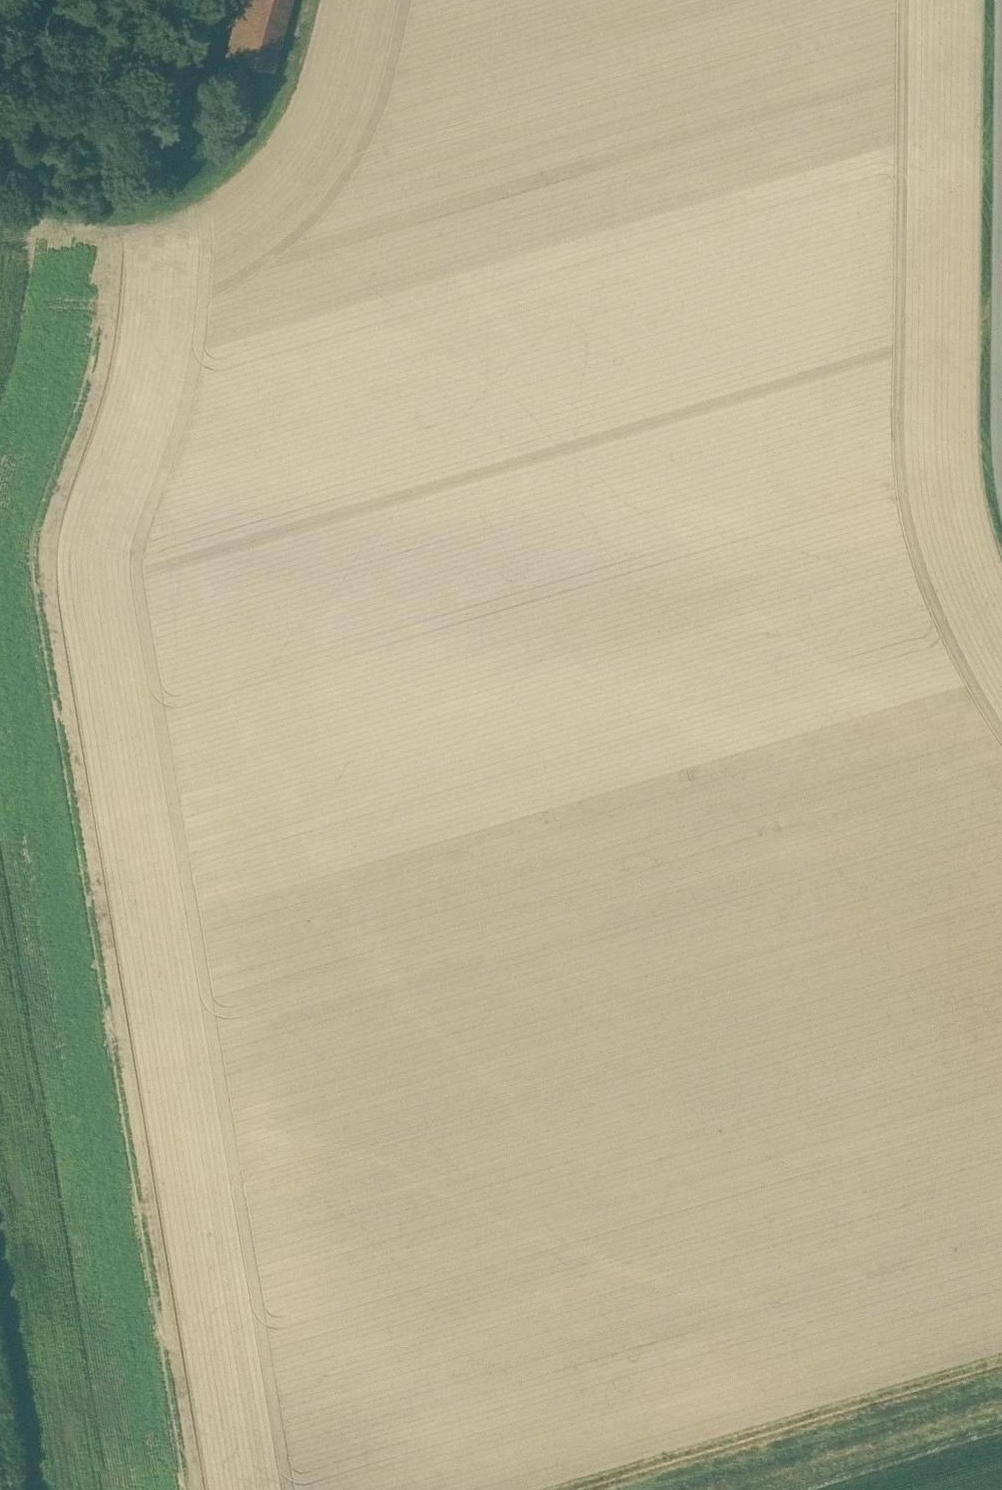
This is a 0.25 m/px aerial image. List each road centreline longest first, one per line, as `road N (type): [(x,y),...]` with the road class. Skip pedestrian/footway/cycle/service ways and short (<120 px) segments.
road 1 (unclassified): [(1001,470),(1001,0)]

